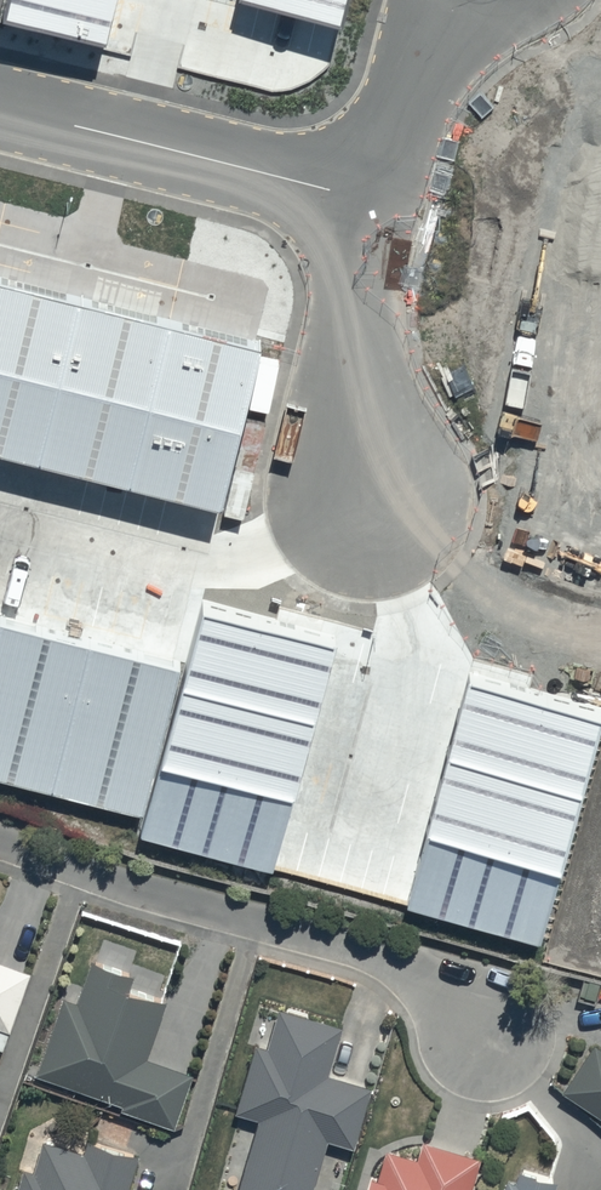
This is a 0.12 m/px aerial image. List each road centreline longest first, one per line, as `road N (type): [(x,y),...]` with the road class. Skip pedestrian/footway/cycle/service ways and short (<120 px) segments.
road 1 (residential): [(500,1039),(390,962),(0,841)]
road 2 (unclassified): [(361,203),(0,113)]
road 3 (unclassified): [(363,506),(347,327),(361,203)]
road 4 (unclassified): [(361,203),(421,52),(460,0)]

